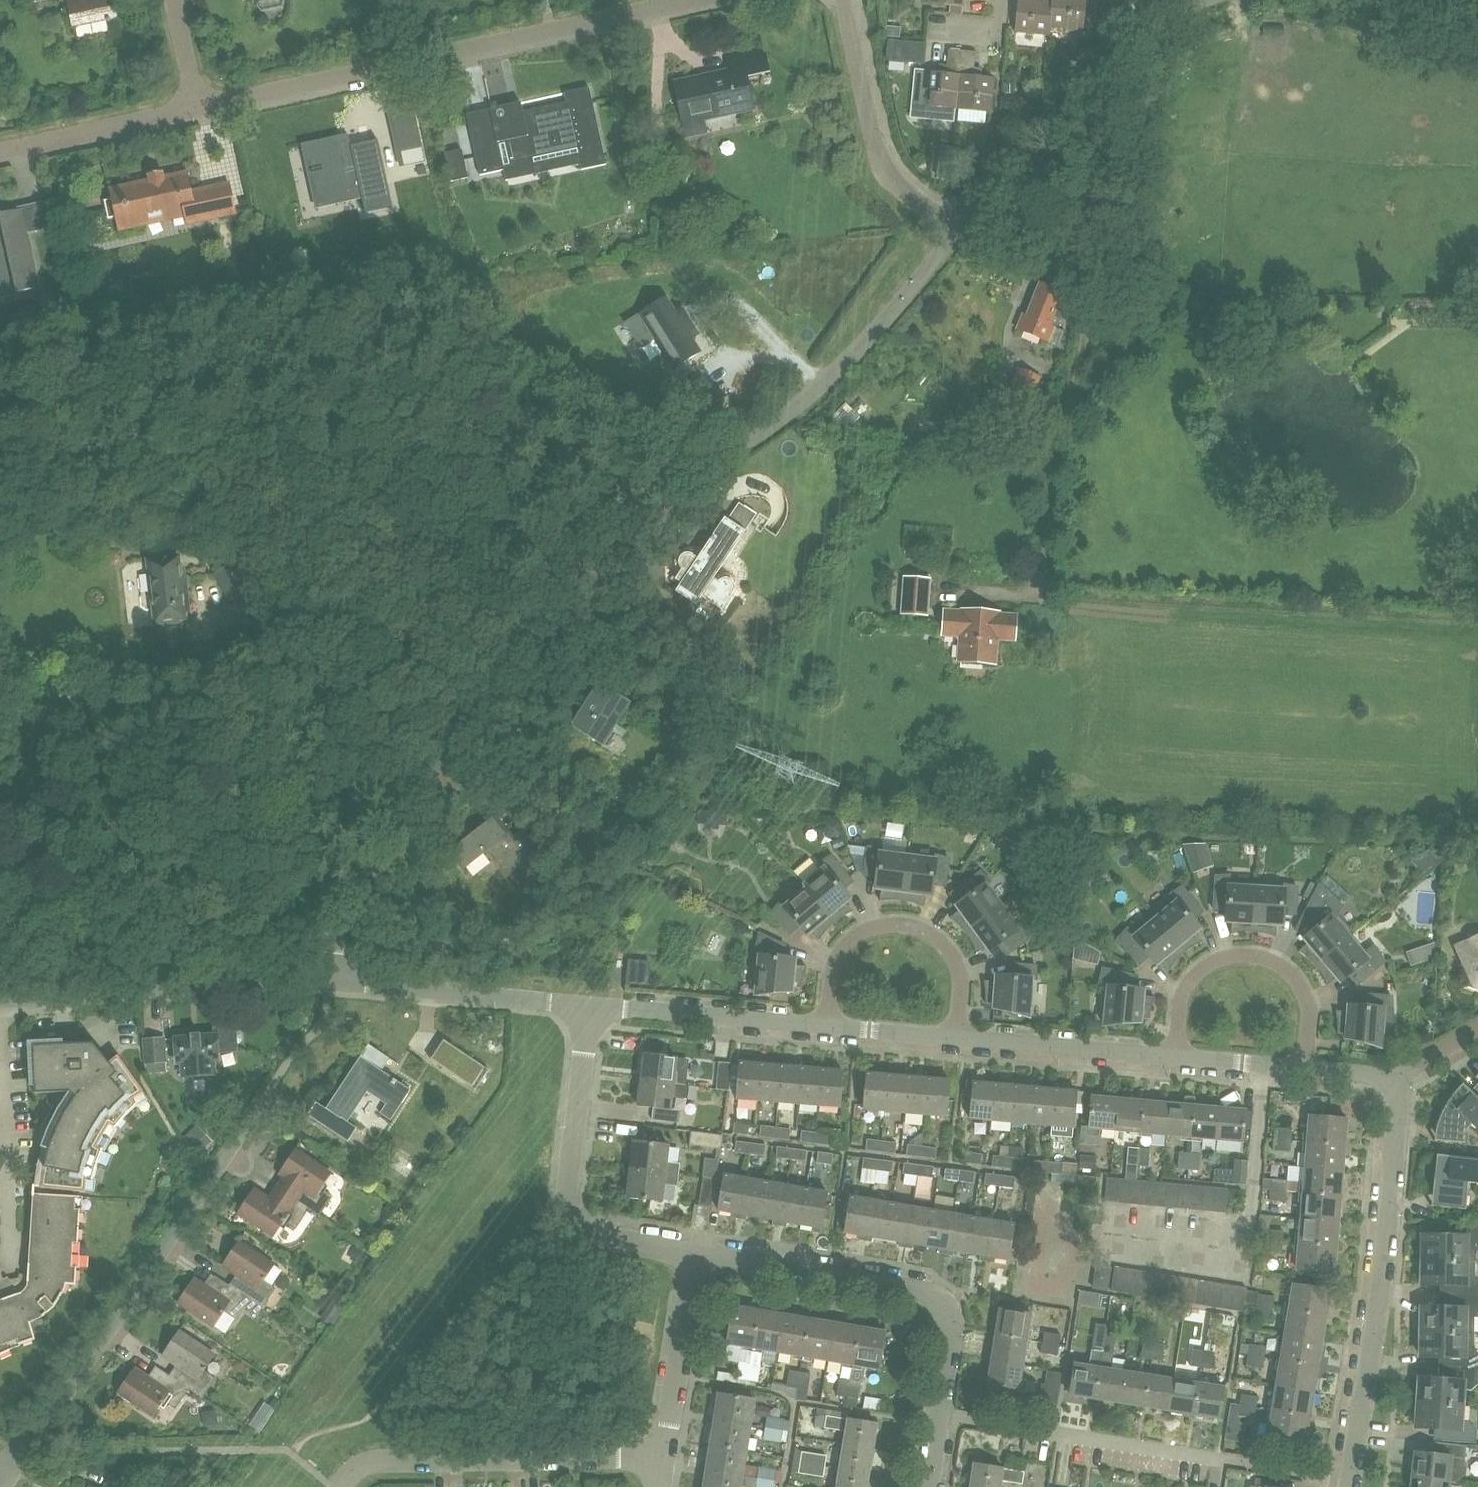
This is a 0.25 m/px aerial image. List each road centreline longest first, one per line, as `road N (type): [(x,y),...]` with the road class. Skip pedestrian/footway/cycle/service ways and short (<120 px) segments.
road 1 (residential): [(330,979),(335,931),(349,903),(572,555),(609,519),(781,418),(849,361),(952,236)]
road 2 (residential): [(197,111),(706,0)]
road 3 (residential): [(938,1415),(1345,1479)]
road 4 (residential): [(1345,1479),(1398,1076)]
road 5 (residential): [(24,1455),(247,1122)]
road 6 (residential): [(938,1415),(948,1318),(941,1299),(699,1260)]
road 7 (residential): [(699,1260),(569,1222),(563,1190),(590,1006)]
road 8 (residential): [(952,236),(1140,32),(1203,0)]
road 9 (residential): [(0,1000),(235,978),(330,979)]
road 10 (residential): [(348,1486),(359,1471),(380,1463),(664,1453)]
road 11 (residential): [(1177,1056),(1190,979),(1237,954),(1274,960),(1299,987),(1307,1007),(1303,1067)]
road 12 (residential): [(830,1025),(846,949),(898,929),(928,935),(949,951),(959,971),(956,1036)]
road 13 (residential): [(952,236),(884,164),(845,0)]
road 14 (residential): [(590,1006),(330,979)]
road 15 (residential): [(830,1025),(590,1006)]
road 16 (residential): [(1177,1056),(956,1036)]
road 17 (residential): [(0,154),(197,111)]
road 18 (residential): [(664,1453),(699,1260)]
road 19 (residential): [(4,1112),(10,1254)]
road 20 (residential): [(1303,1067),(1177,1056)]
road 21 (residential): [(956,1036),(830,1025)]

